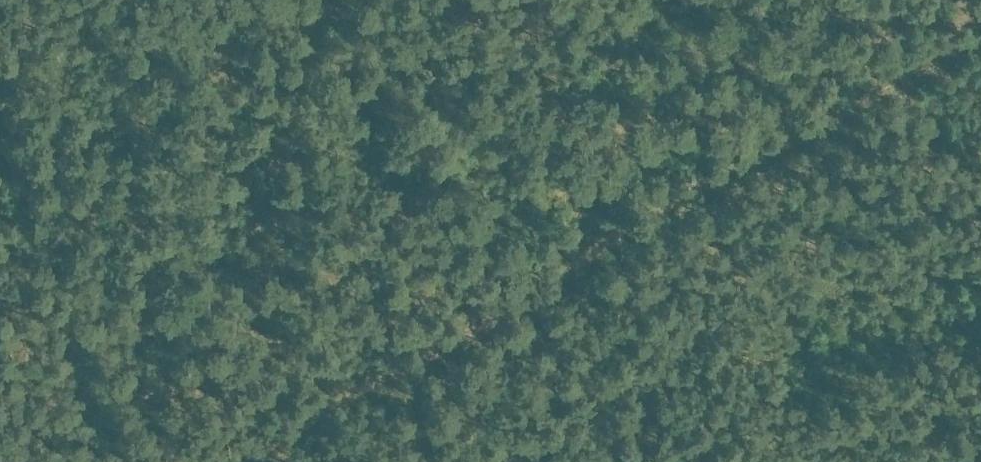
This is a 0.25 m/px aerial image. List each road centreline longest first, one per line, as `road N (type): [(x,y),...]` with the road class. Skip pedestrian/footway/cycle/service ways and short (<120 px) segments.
road 1 (track): [(980,12),(581,255),(341,0)]
road 2 (track): [(611,461),(581,255),(241,461)]
road 3 (track): [(0,129),(121,461)]

